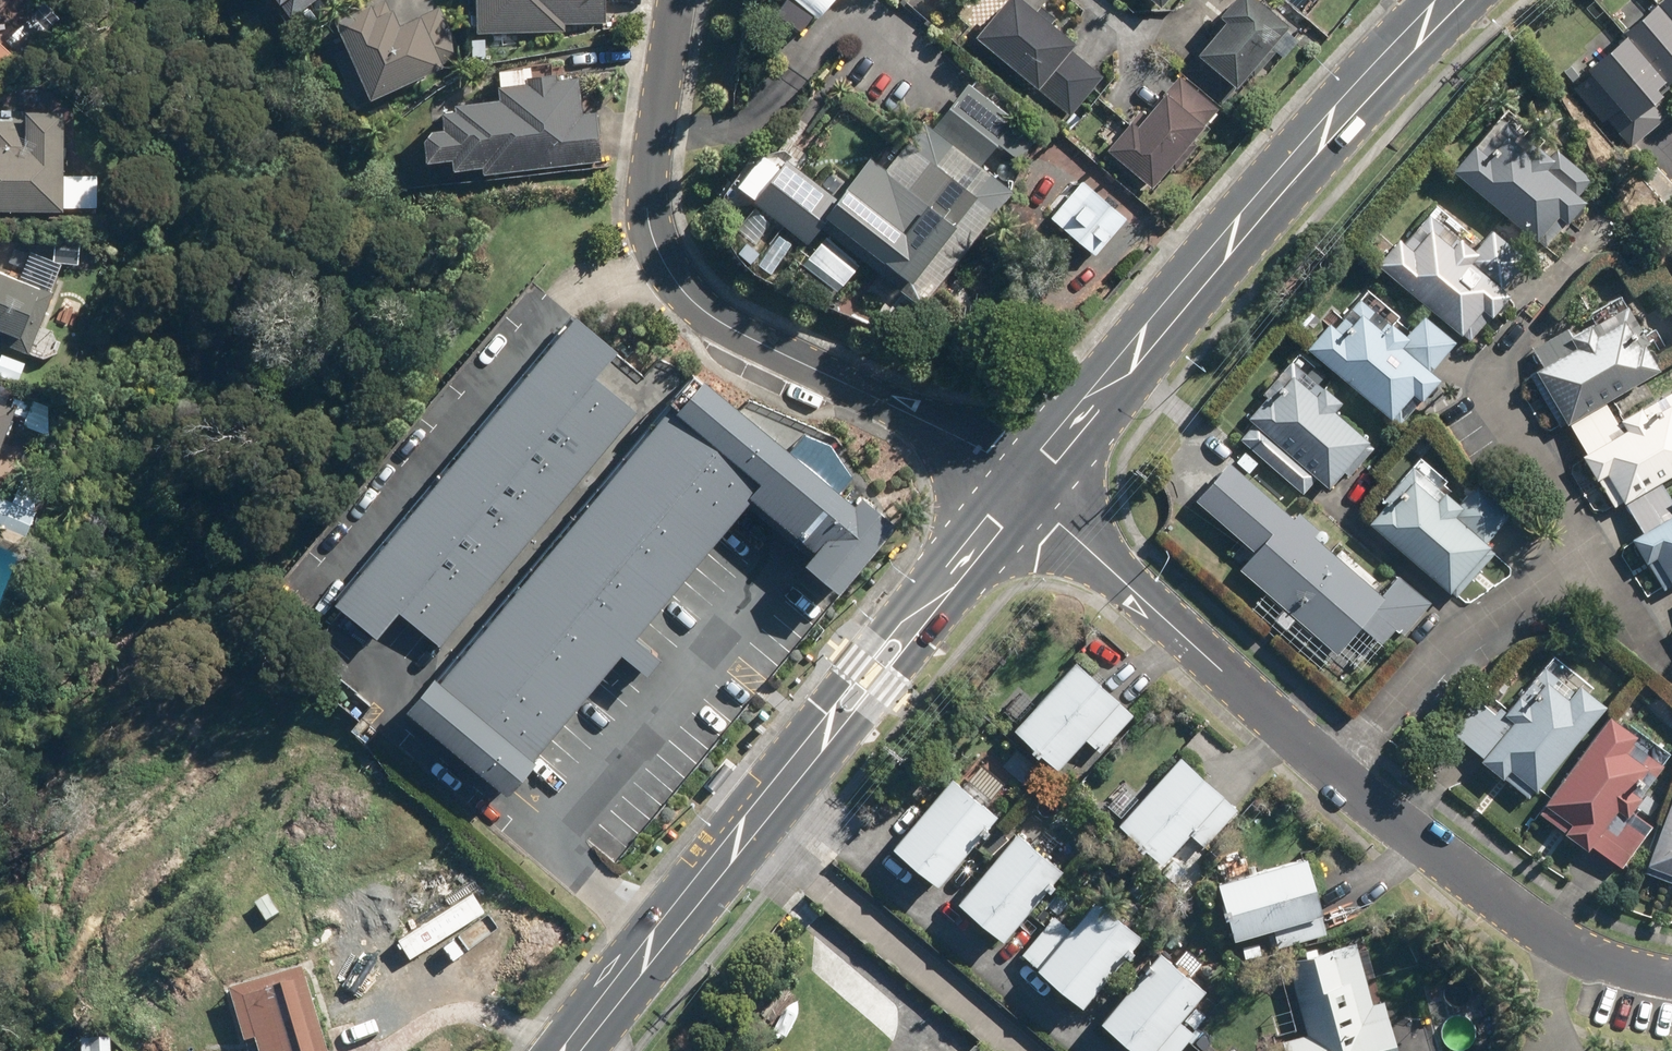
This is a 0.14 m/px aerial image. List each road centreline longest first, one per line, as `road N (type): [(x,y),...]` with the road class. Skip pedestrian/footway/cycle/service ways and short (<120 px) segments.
road 1 (residential): [(1671,978),(1558,944),(1283,725),(1025,486)]
road 2 (residential): [(675,0),(647,189),(650,223),(668,268),(716,319),(878,398),(1025,486)]
road 3 (tertiary): [(1025,486),(1355,98),(1452,0)]
road 4 (tertiary): [(742,830),(1025,486)]
road 5 (residential): [(742,830),(1008,1050)]
road 6 (tertiary): [(572,1050),(742,830)]

